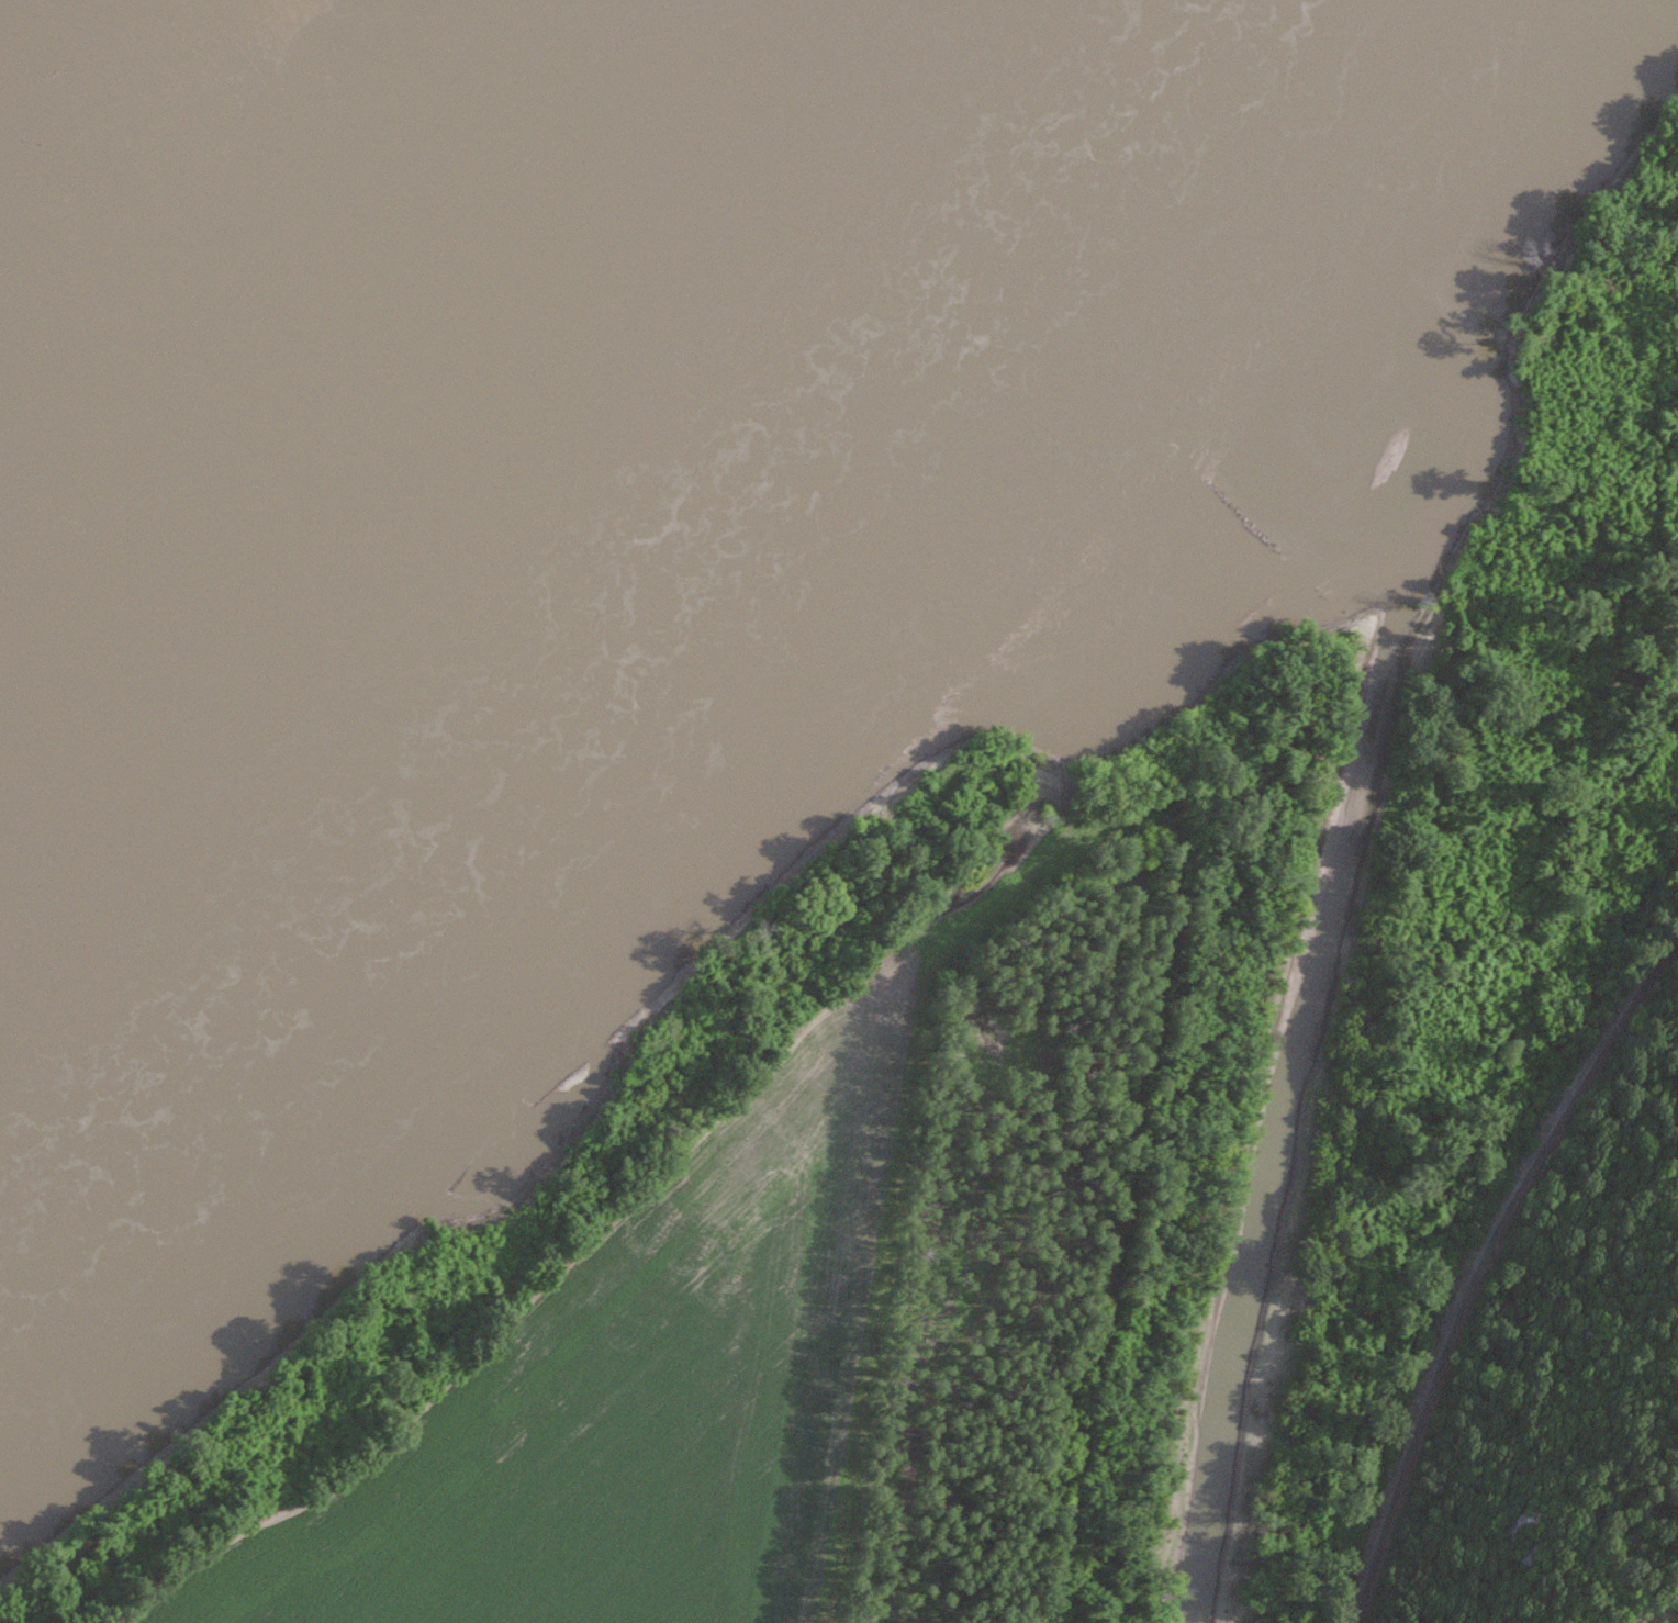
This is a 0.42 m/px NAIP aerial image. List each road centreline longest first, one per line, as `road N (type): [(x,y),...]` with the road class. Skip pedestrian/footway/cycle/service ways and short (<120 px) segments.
road 1 (residential): [(1677,1604),(1508,1598)]

